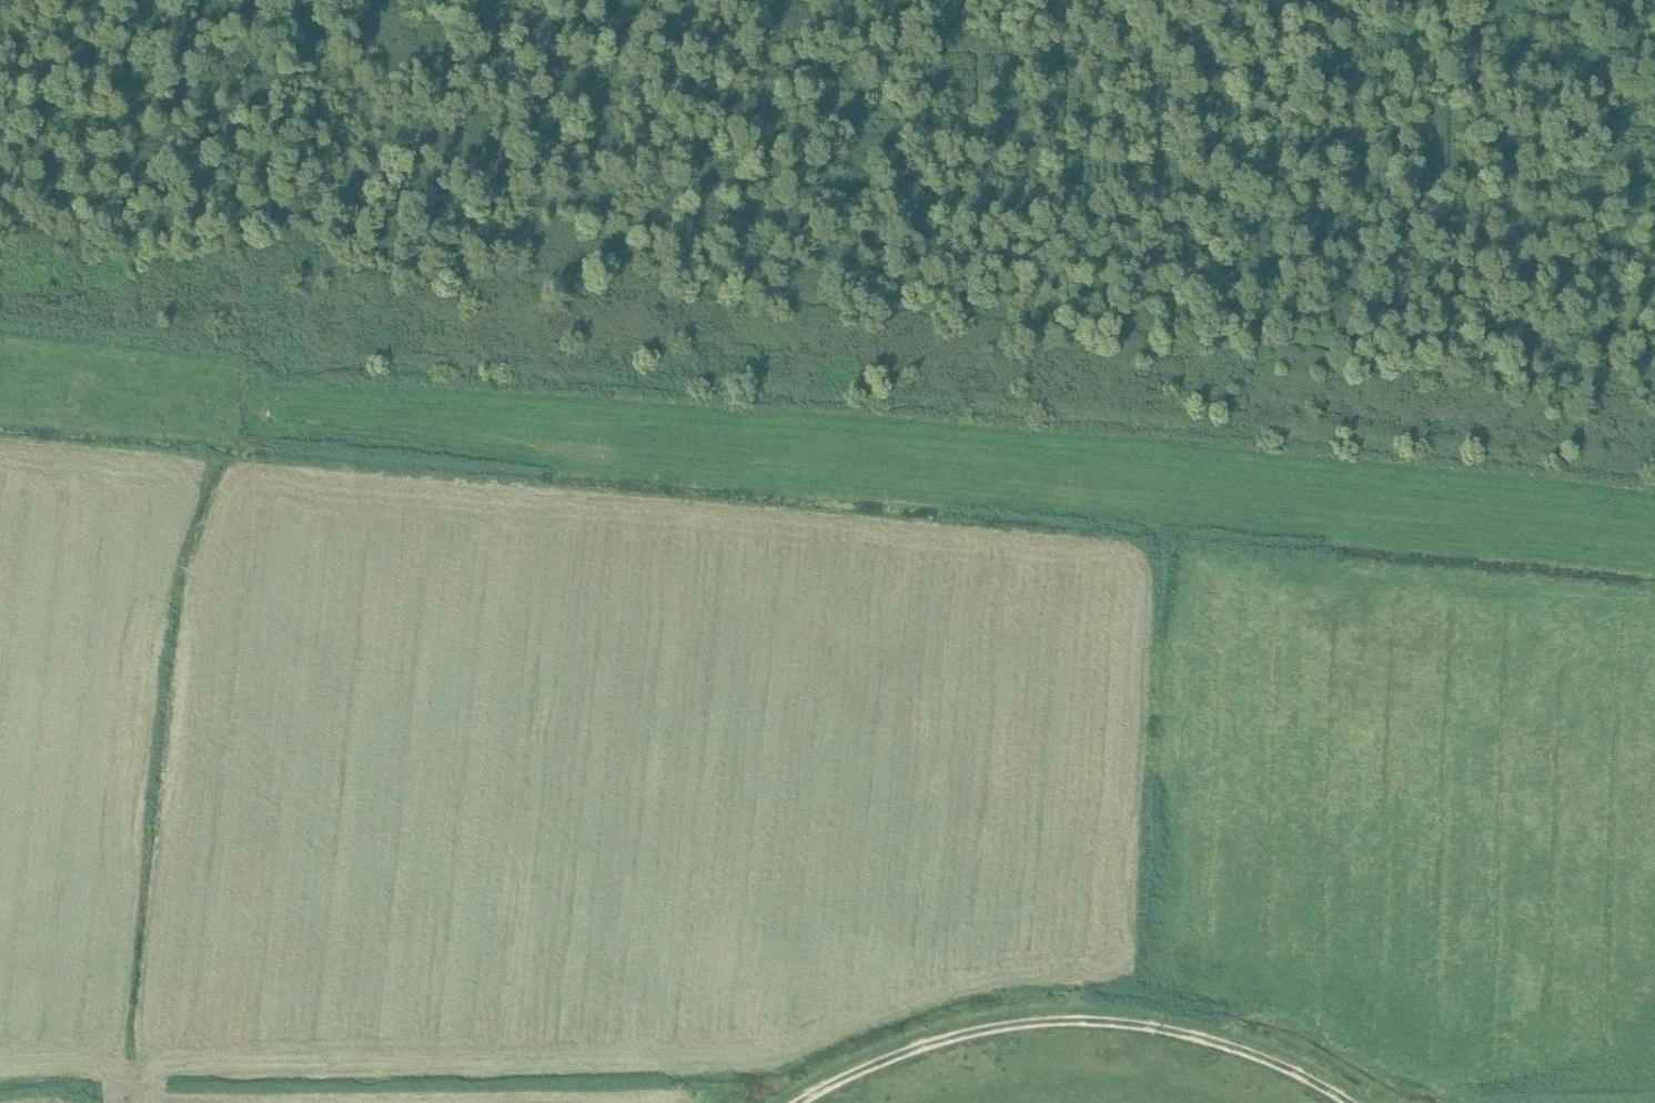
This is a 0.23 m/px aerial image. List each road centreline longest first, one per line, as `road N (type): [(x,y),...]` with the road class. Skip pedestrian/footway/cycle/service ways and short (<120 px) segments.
road 1 (track): [(804,1102),(853,1072),(1120,1018),(1301,1078),(1349,1102)]

